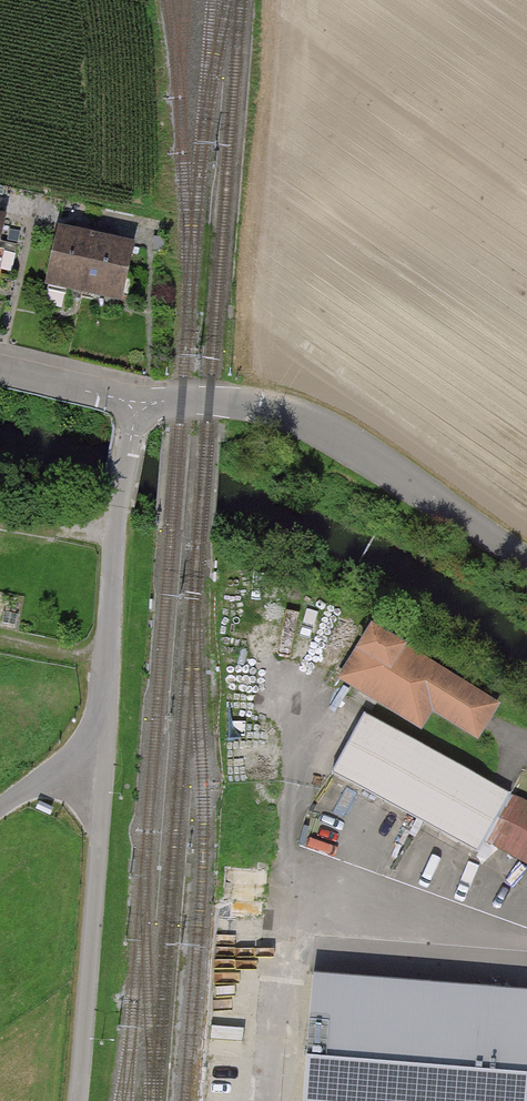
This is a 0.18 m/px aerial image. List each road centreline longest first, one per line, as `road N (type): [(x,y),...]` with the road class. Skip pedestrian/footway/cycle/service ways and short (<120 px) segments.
road 1 (unclassified): [(138,408),(205,398),(289,416),(347,444),(526,564)]
road 2 (unclassified): [(76,1100),(104,735)]
road 3 (unclassified): [(104,735),(117,506),(138,408)]
road 4 (unclassified): [(138,408),(0,372)]
road 5 (unclassified): [(0,811),(104,735)]

